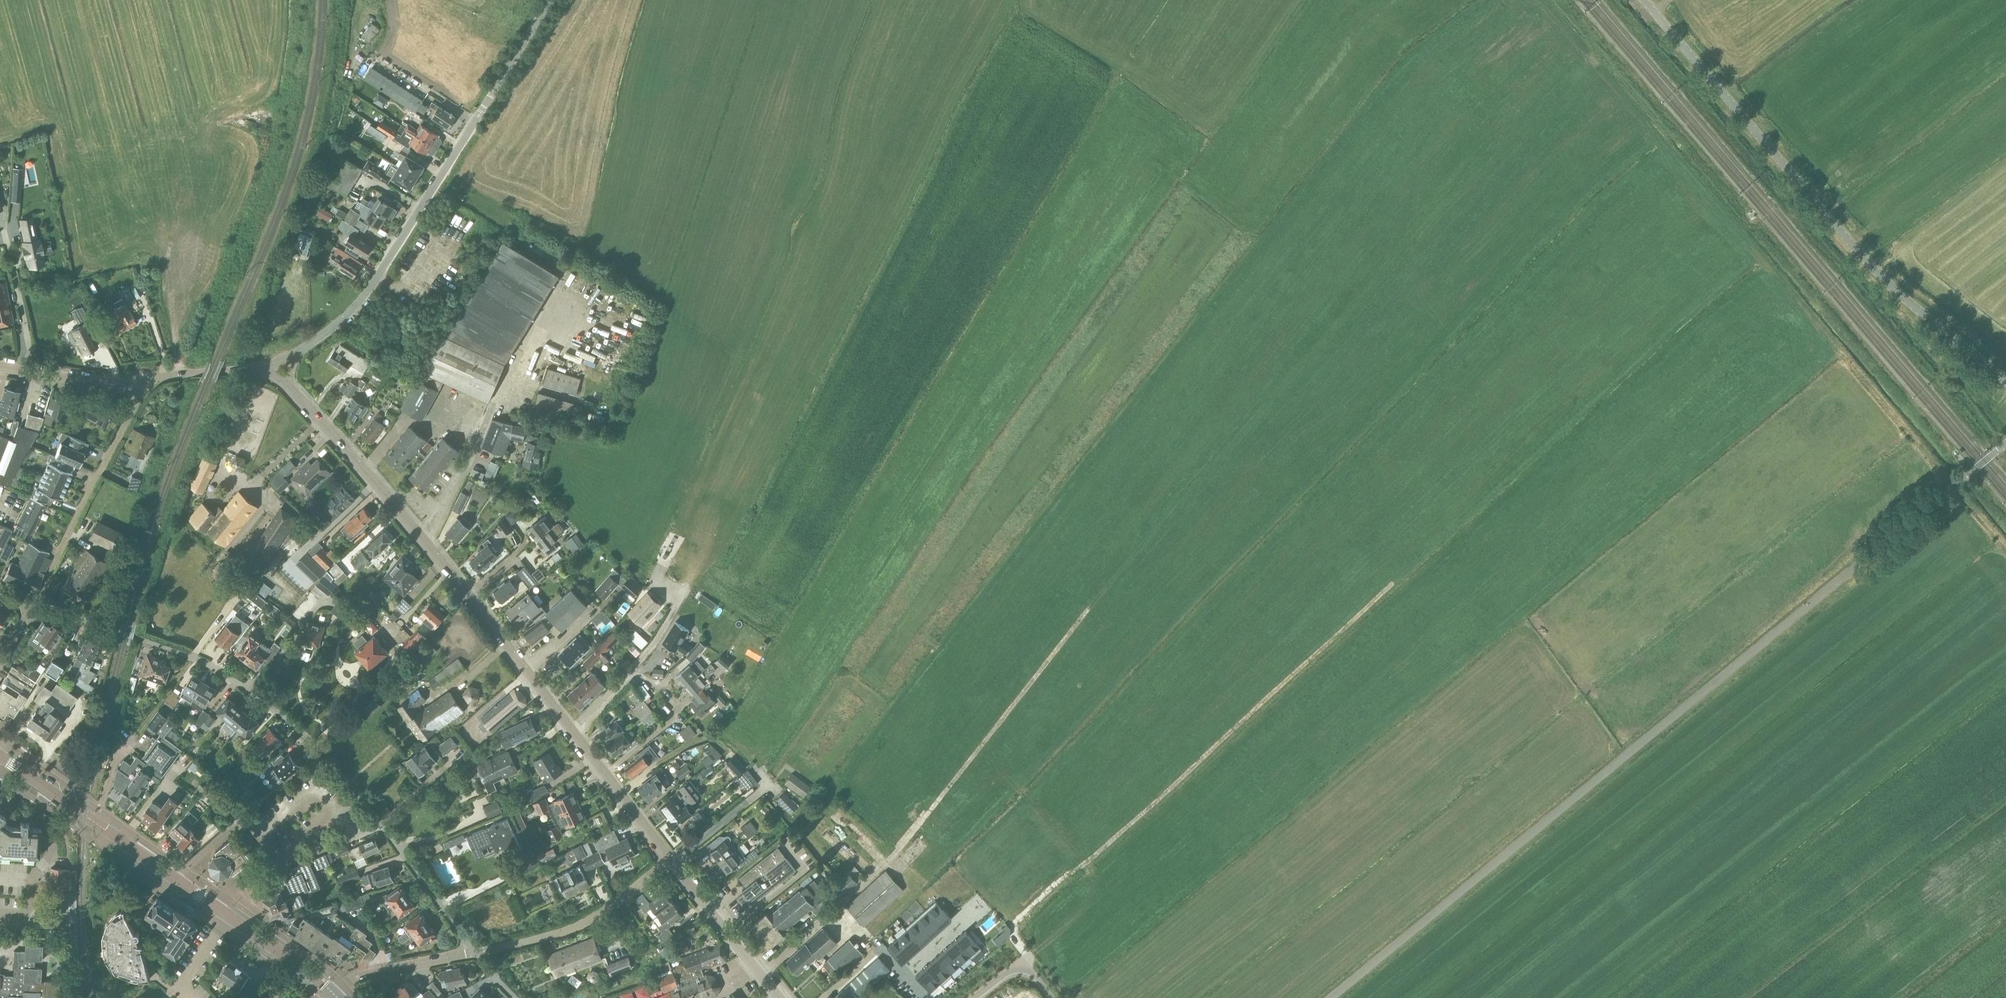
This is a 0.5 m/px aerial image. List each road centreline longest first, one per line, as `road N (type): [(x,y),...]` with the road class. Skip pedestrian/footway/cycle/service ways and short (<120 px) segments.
road 1 (unclassified): [(1328,997),(2005,444)]
road 2 (residential): [(669,860),(443,564),(287,384)]
road 3 (residential): [(475,952),(382,824),(283,715),(194,657),(34,604)]
road 4 (unclassified): [(2005,383),(1889,285),(1643,0)]
road 5 (unclassified): [(302,350),(367,291),(549,0)]
road 6 (track): [(282,111),(237,250),(183,373)]
road 7 (residential): [(34,604),(132,409),(133,382)]
road 8 (residential): [(475,952),(580,924),(669,860)]
road 9 (secondary): [(177,881),(0,756)]
road 10 (residential): [(779,997),(669,860)]
road 11 (residential): [(336,995),(356,977),(475,952)]
road 12 (secondary): [(336,995),(226,915)]
road 13 (residential): [(0,366),(133,382)]

